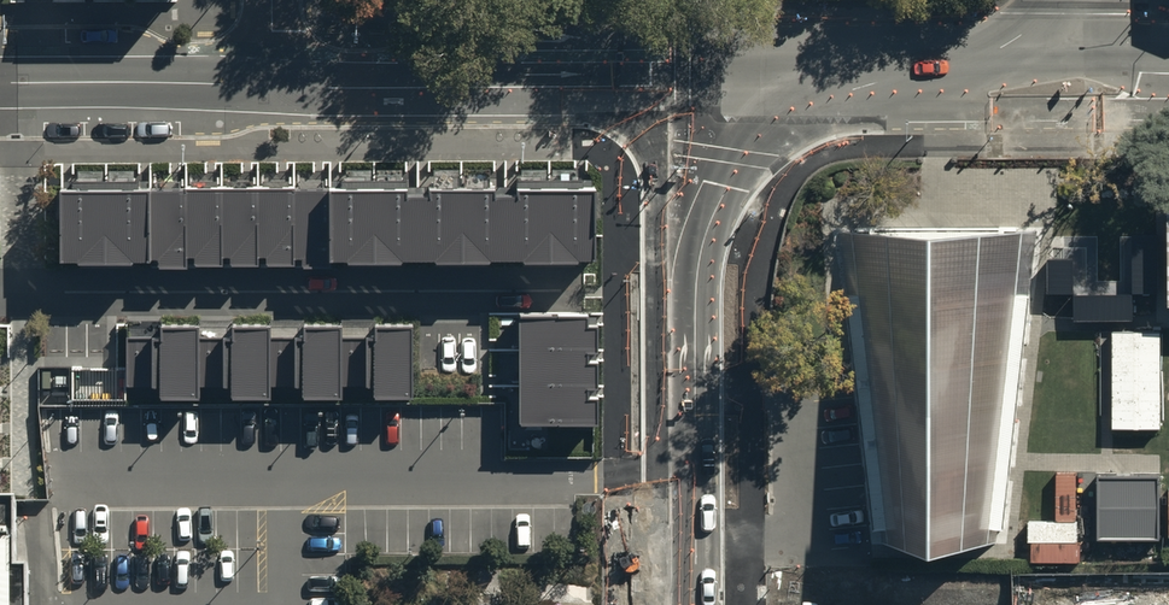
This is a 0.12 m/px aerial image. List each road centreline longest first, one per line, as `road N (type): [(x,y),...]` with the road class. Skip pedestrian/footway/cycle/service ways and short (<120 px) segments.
road 1 (secondary): [(686,478),(699,308),(712,234),(741,152),(786,103),(888,76)]
road 2 (secondary): [(686,478),(661,425),(658,174),(630,78)]
road 3 (tertiary): [(274,80),(630,78)]
road 4 (tertiary): [(888,76),(1168,75)]
road 5 (tertiary): [(0,82),(274,80)]
road 6 (tertiary): [(630,78),(888,76)]
road 7 (secondary): [(888,76),(1006,44),(1059,0)]
road 8 (secondary): [(687,604),(686,478)]

